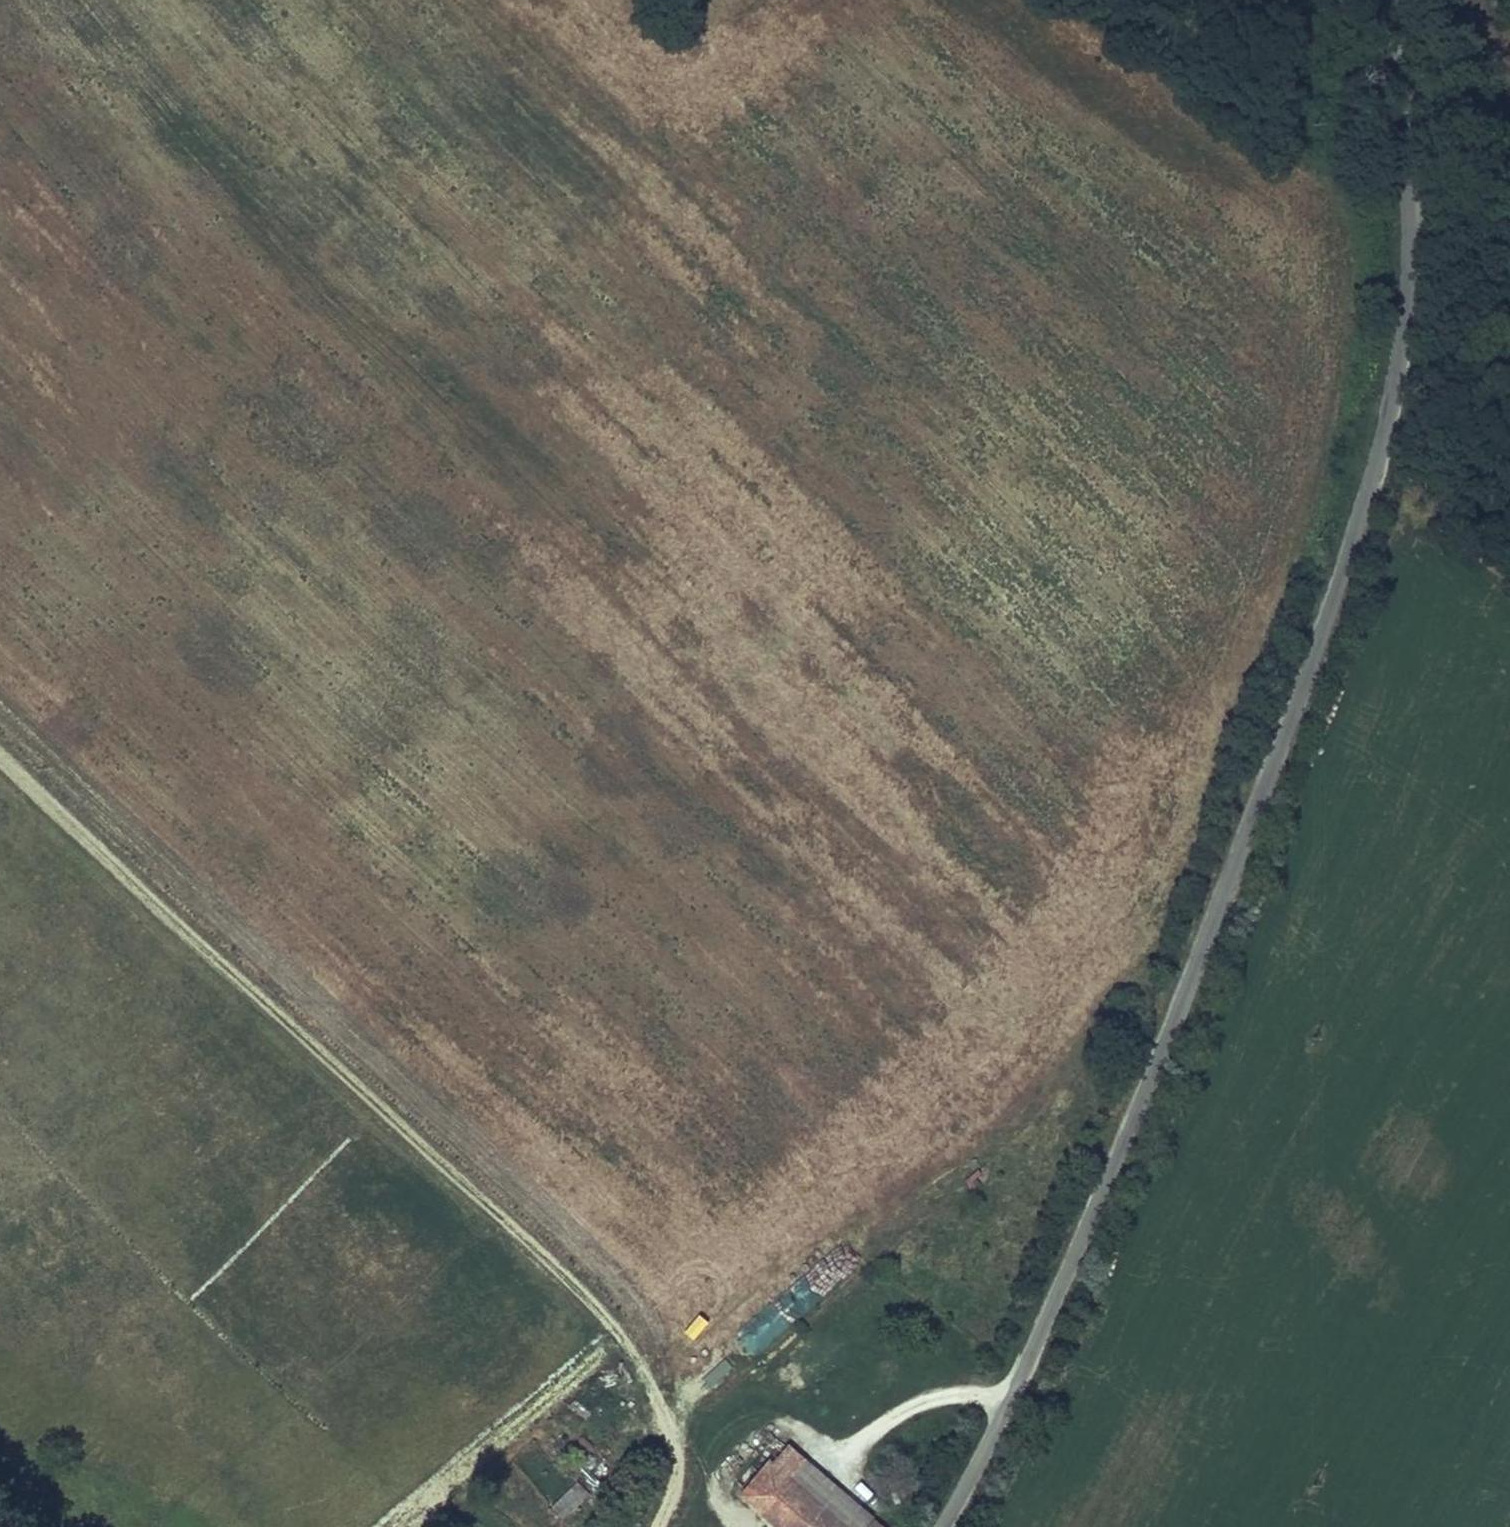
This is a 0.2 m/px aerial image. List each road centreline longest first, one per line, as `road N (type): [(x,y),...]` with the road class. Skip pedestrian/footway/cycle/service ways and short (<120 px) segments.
road 1 (unclassified): [(942,1526),(1005,1409),(1133,1117),(1248,829),(1371,478),(1396,358),(1408,220),(1384,0)]
road 2 (track): [(0,757),(611,1323),(654,1386),(677,1443),(672,1493),(658,1526)]

